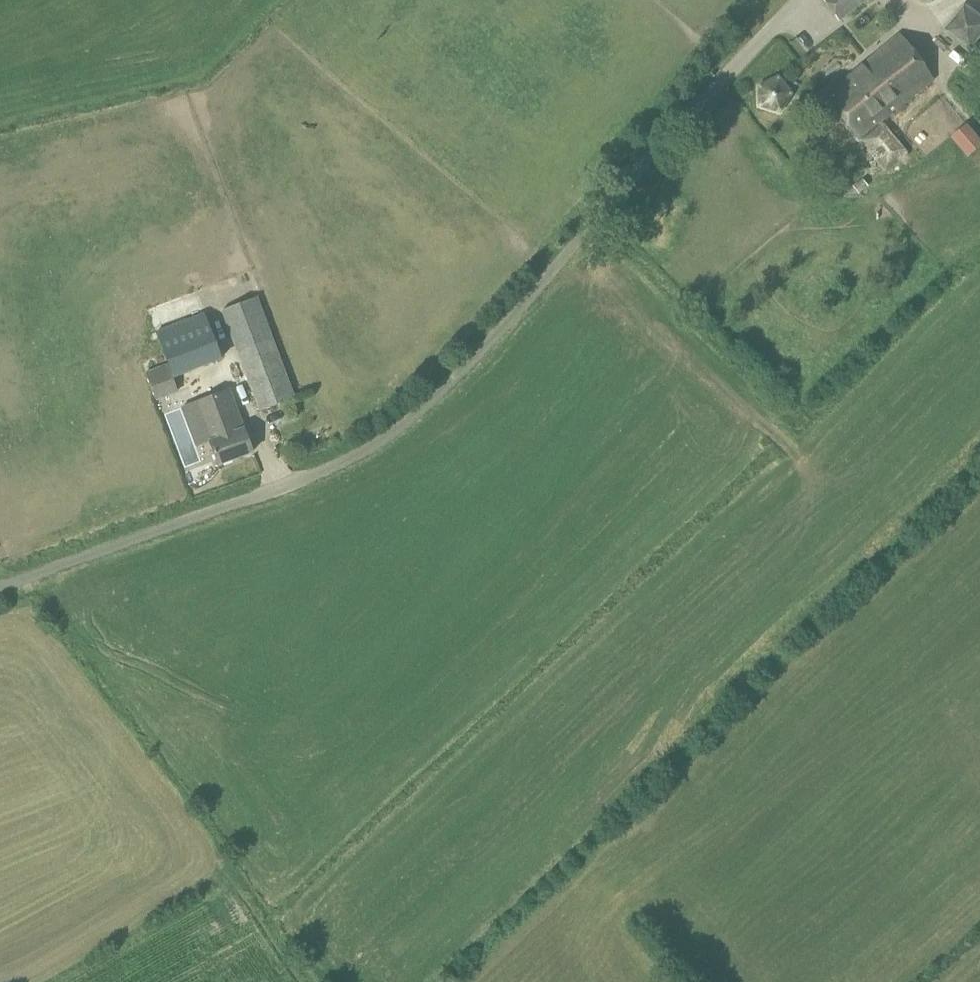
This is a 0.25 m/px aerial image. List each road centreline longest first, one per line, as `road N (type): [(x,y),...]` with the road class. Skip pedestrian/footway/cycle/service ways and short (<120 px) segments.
road 1 (unclassified): [(0,586),(324,471),(394,431),(715,87)]

